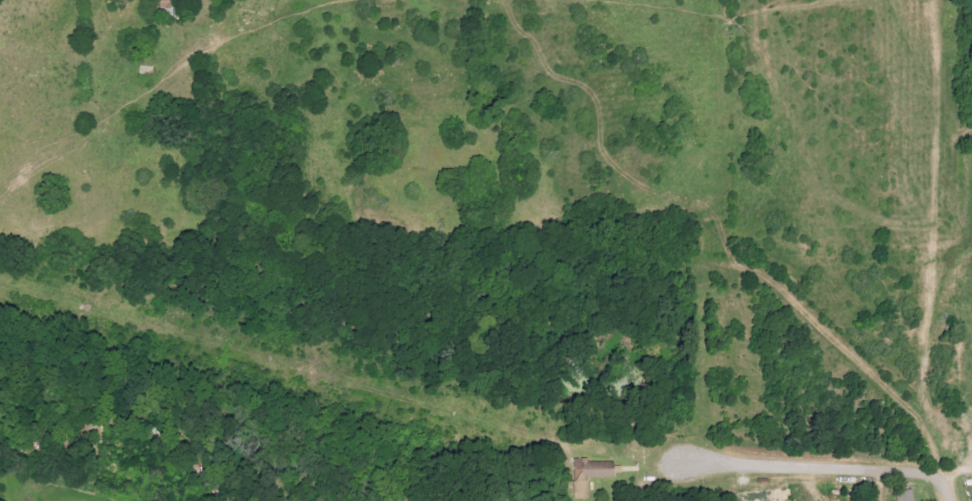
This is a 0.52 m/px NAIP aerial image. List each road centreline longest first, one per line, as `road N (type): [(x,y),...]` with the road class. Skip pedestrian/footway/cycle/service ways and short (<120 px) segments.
road 1 (residential): [(942,478),(607,451)]

